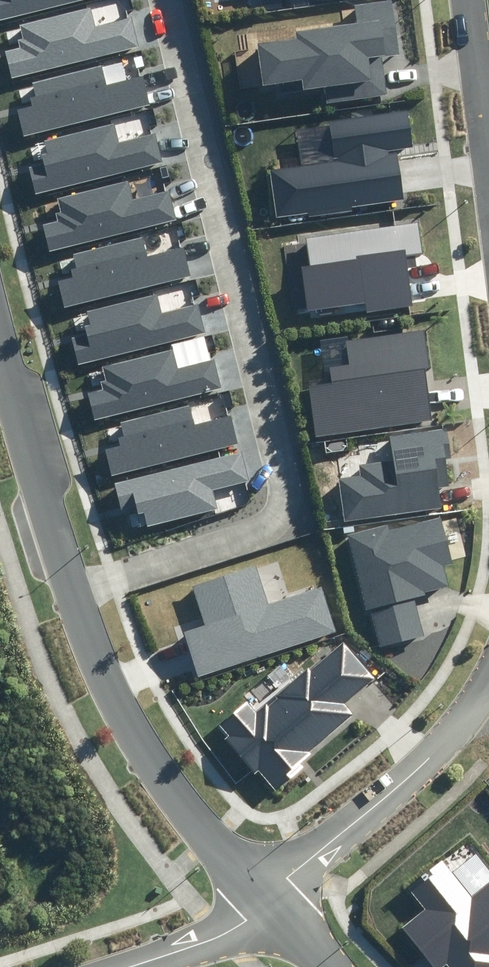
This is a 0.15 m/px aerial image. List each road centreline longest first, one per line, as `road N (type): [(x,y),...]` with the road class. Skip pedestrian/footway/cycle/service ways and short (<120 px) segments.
road 1 (residential): [(74,596),(256,530),(271,492),(272,437),(153,0)]
road 2 (residential): [(74,596),(148,750),(210,834),(269,895)]
road 3 (residential): [(488,684),(429,753),(269,895)]
road 4 (residential): [(0,348),(74,596)]
road 5 (residential): [(134,966),(197,946),(269,895)]
road 6 (residential): [(471,0),(488,134)]

